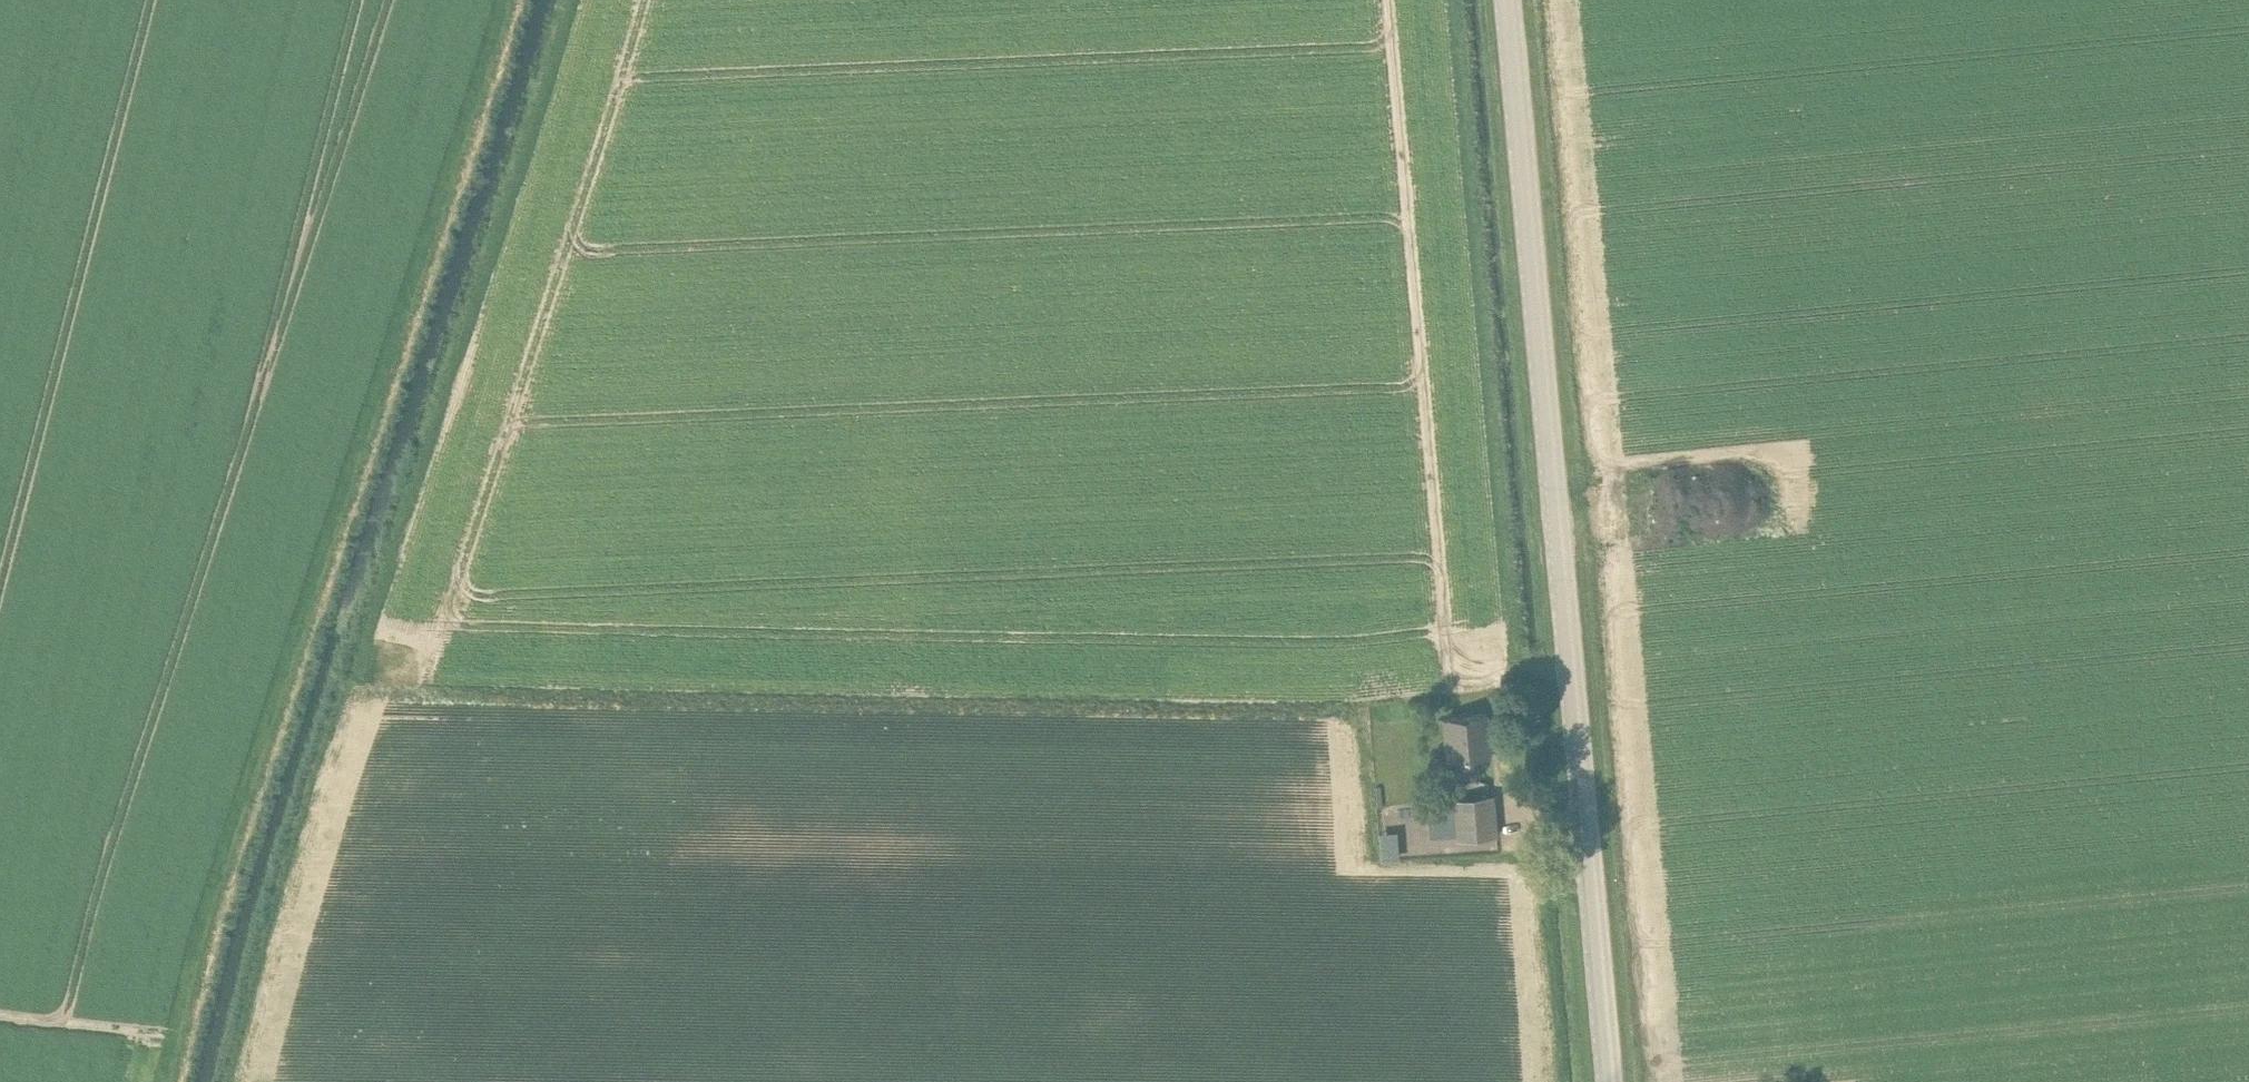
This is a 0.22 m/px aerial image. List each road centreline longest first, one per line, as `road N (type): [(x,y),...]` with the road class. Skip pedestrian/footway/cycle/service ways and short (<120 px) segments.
road 1 (tertiary): [(1608,1081),(1506,0)]

